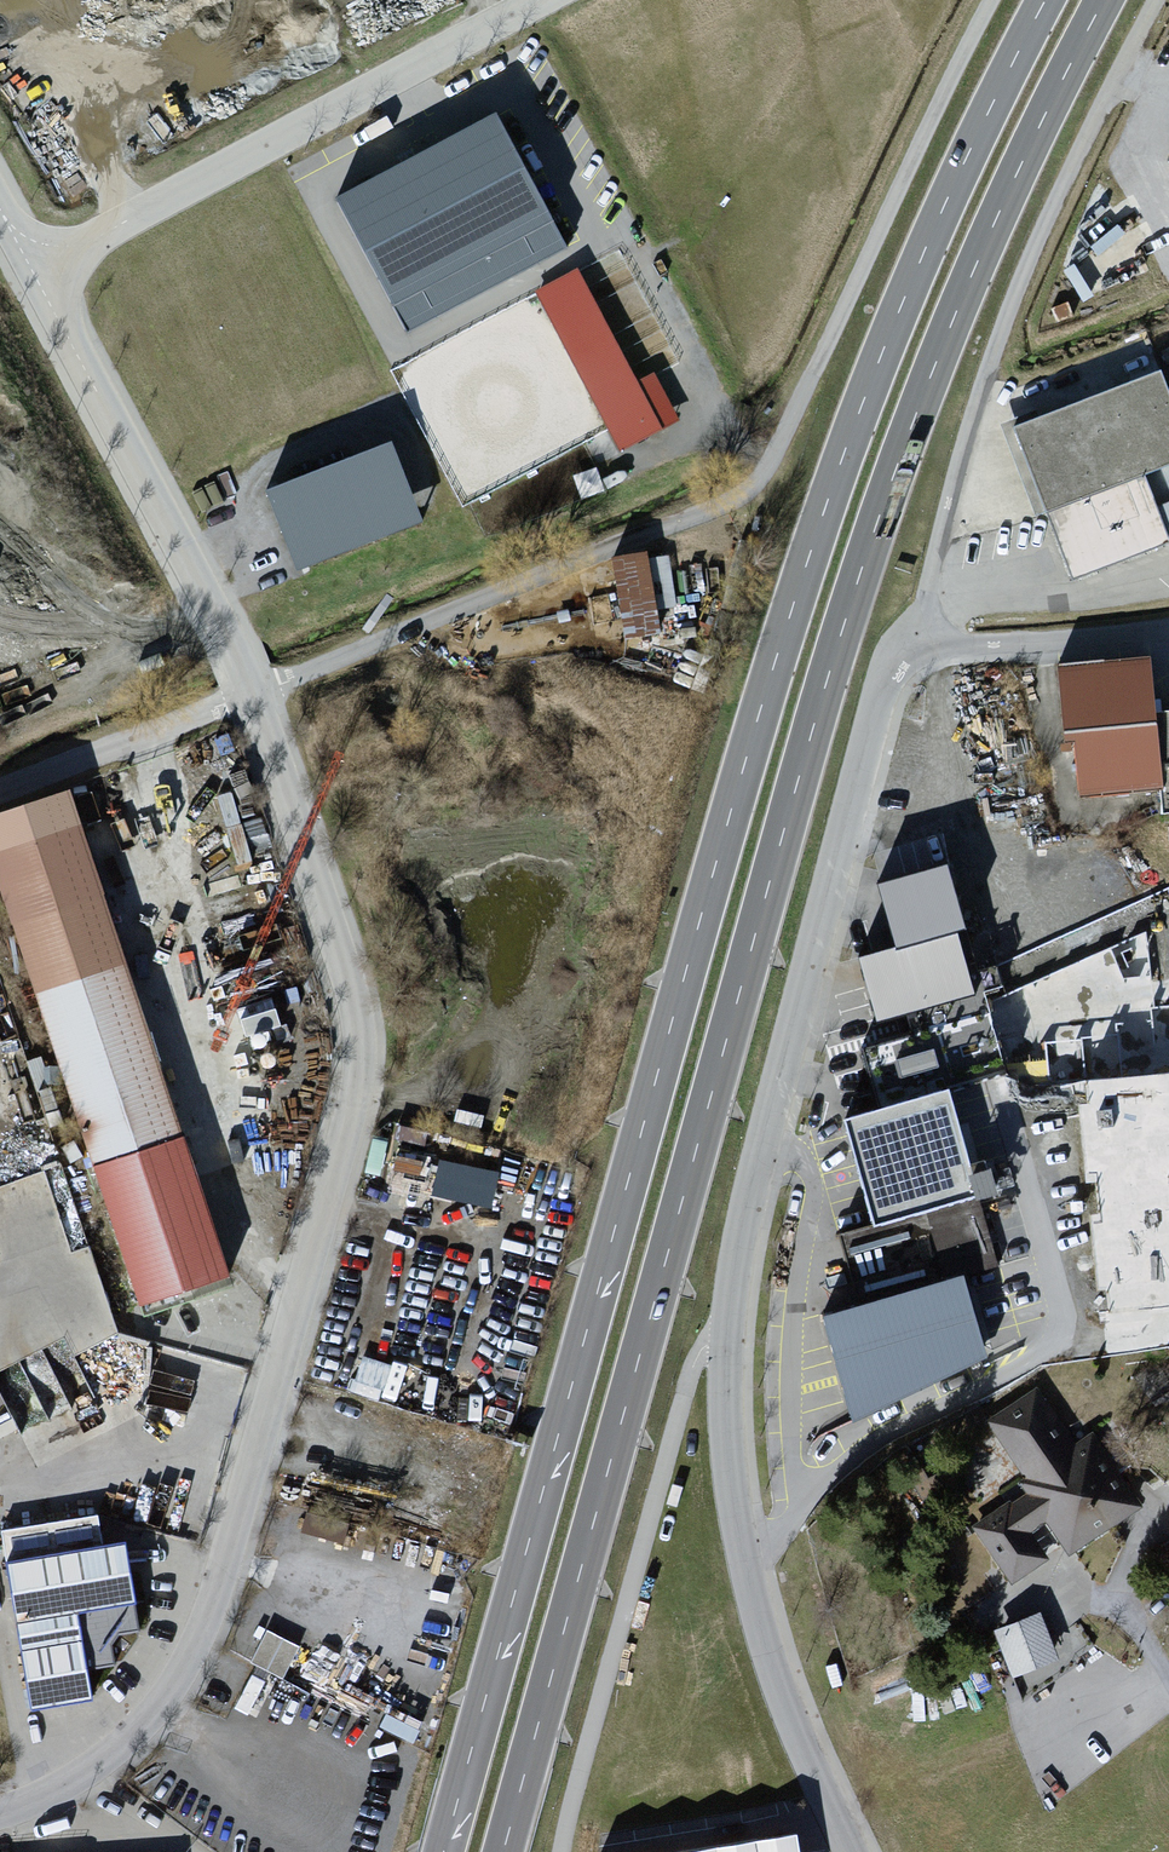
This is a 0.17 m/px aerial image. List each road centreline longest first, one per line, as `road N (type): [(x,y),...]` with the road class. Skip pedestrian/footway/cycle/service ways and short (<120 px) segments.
road 1 (primary): [(1047,0),(885,345),(782,638),(439,1851)]
road 2 (primary): [(503,1851),(872,537),(970,279),(1104,0)]
road 3 (residential): [(852,1851),(780,1689),(732,1481),(727,1343),(738,1249),(768,1121),(890,670),(917,650),(1168,632)]
road 4 (residential): [(0,1814),(40,1805),(118,1760),(180,1680),(238,1564),(357,1122),(368,1037),(350,949),(253,704)]
road 5 (residential): [(559,0),(39,278)]
road 6 (residential): [(253,704),(39,278)]
road 7 (residential): [(0,800),(253,704)]

